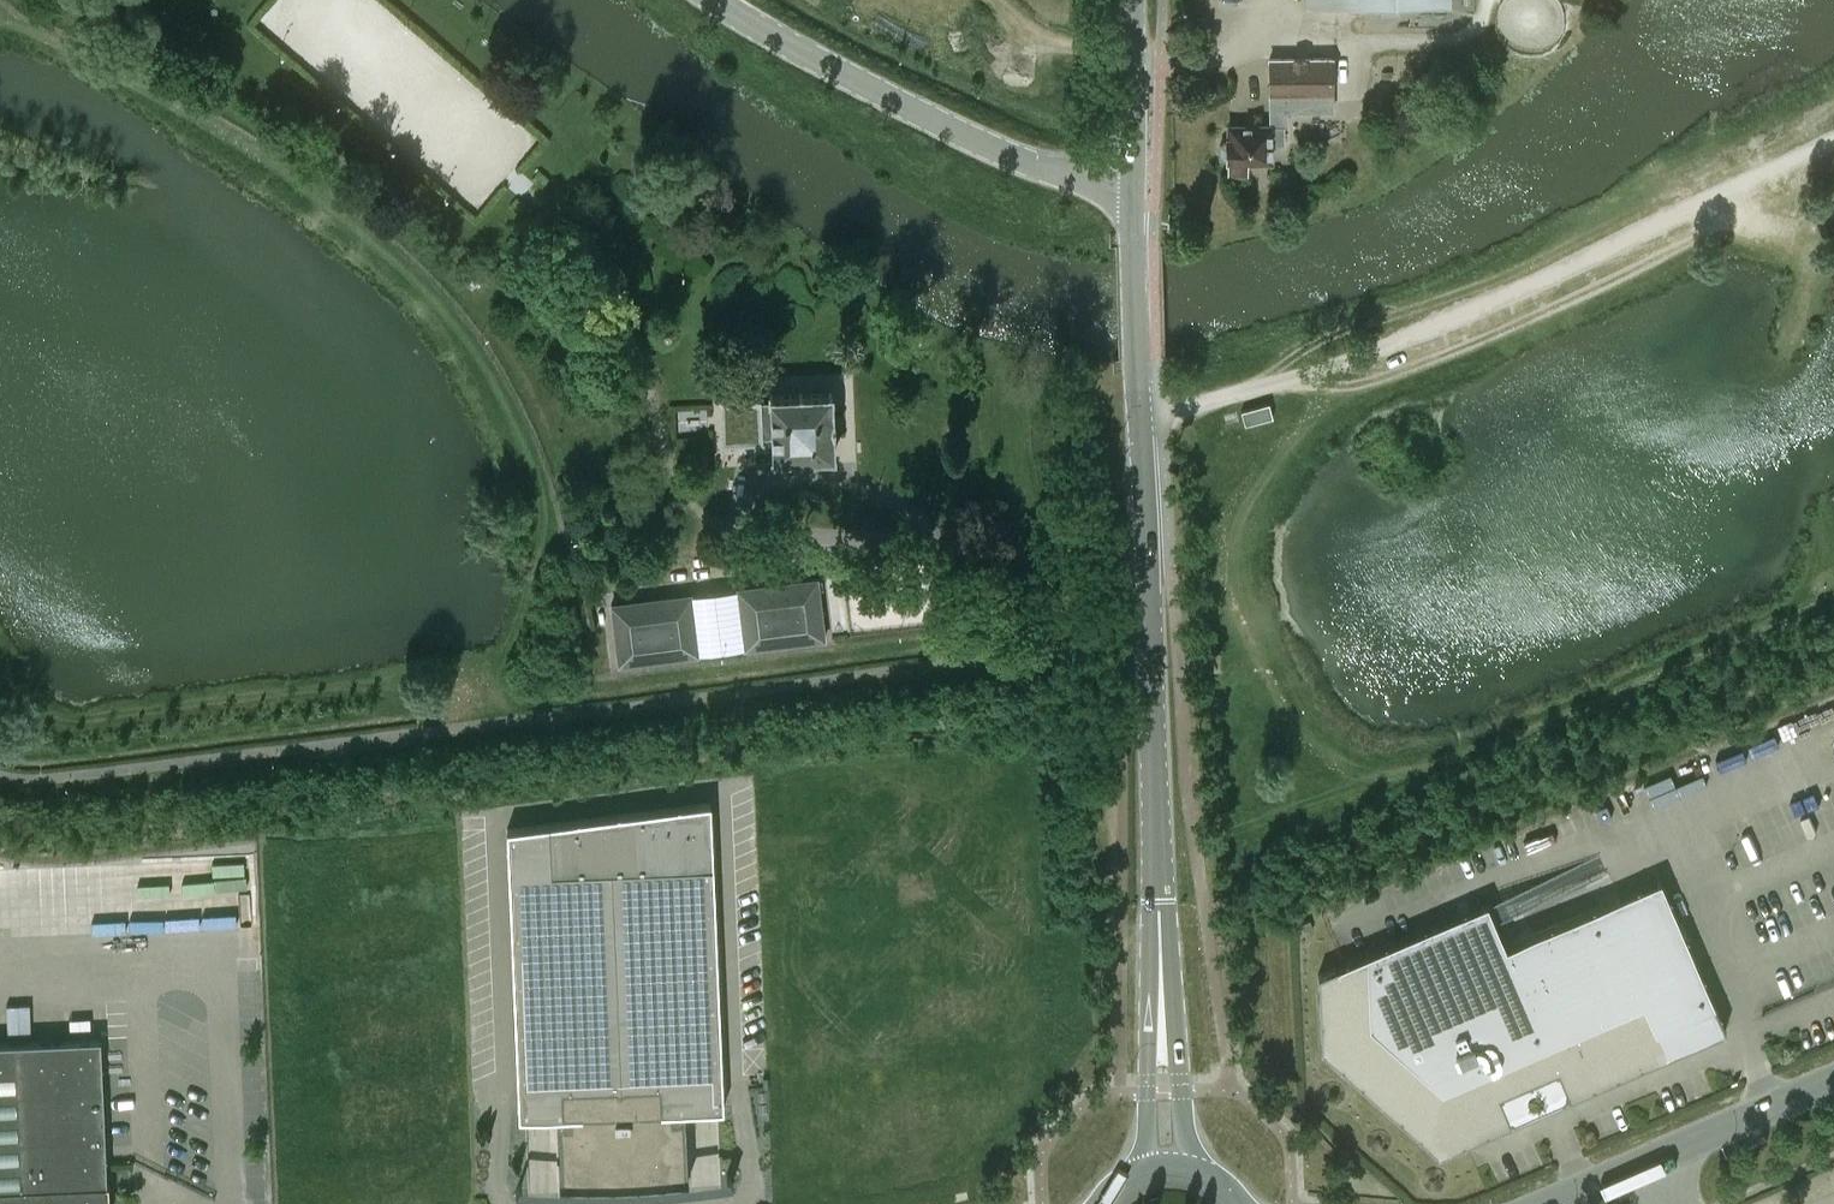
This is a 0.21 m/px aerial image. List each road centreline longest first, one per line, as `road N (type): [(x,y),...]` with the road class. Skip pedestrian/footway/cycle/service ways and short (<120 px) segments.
road 1 (tertiary): [(1174,1169),(1135,185)]
road 2 (track): [(1144,410),(1344,360),(1523,295),(1833,142)]
road 3 (tertiary): [(1135,185),(1074,180),(952,131),(717,0)]
road 4 (unclassified): [(1554,1203),(1833,1084)]
road 5 (tertiary): [(1135,185),(1130,0)]

